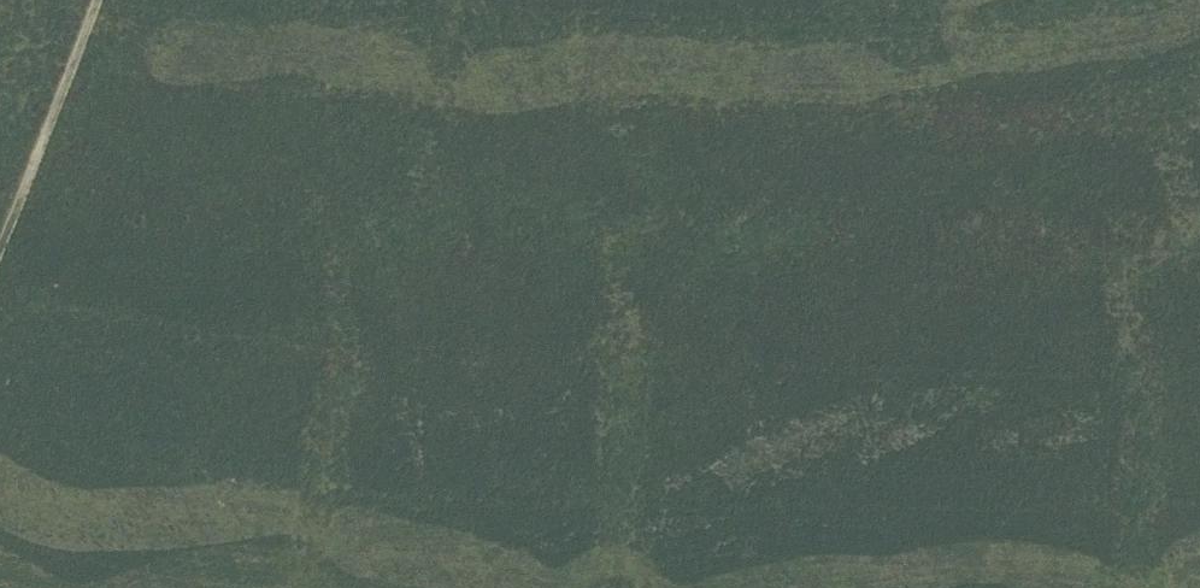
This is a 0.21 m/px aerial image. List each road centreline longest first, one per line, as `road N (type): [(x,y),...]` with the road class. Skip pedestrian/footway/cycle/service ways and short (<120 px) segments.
road 1 (track): [(0,235),(93,0)]

